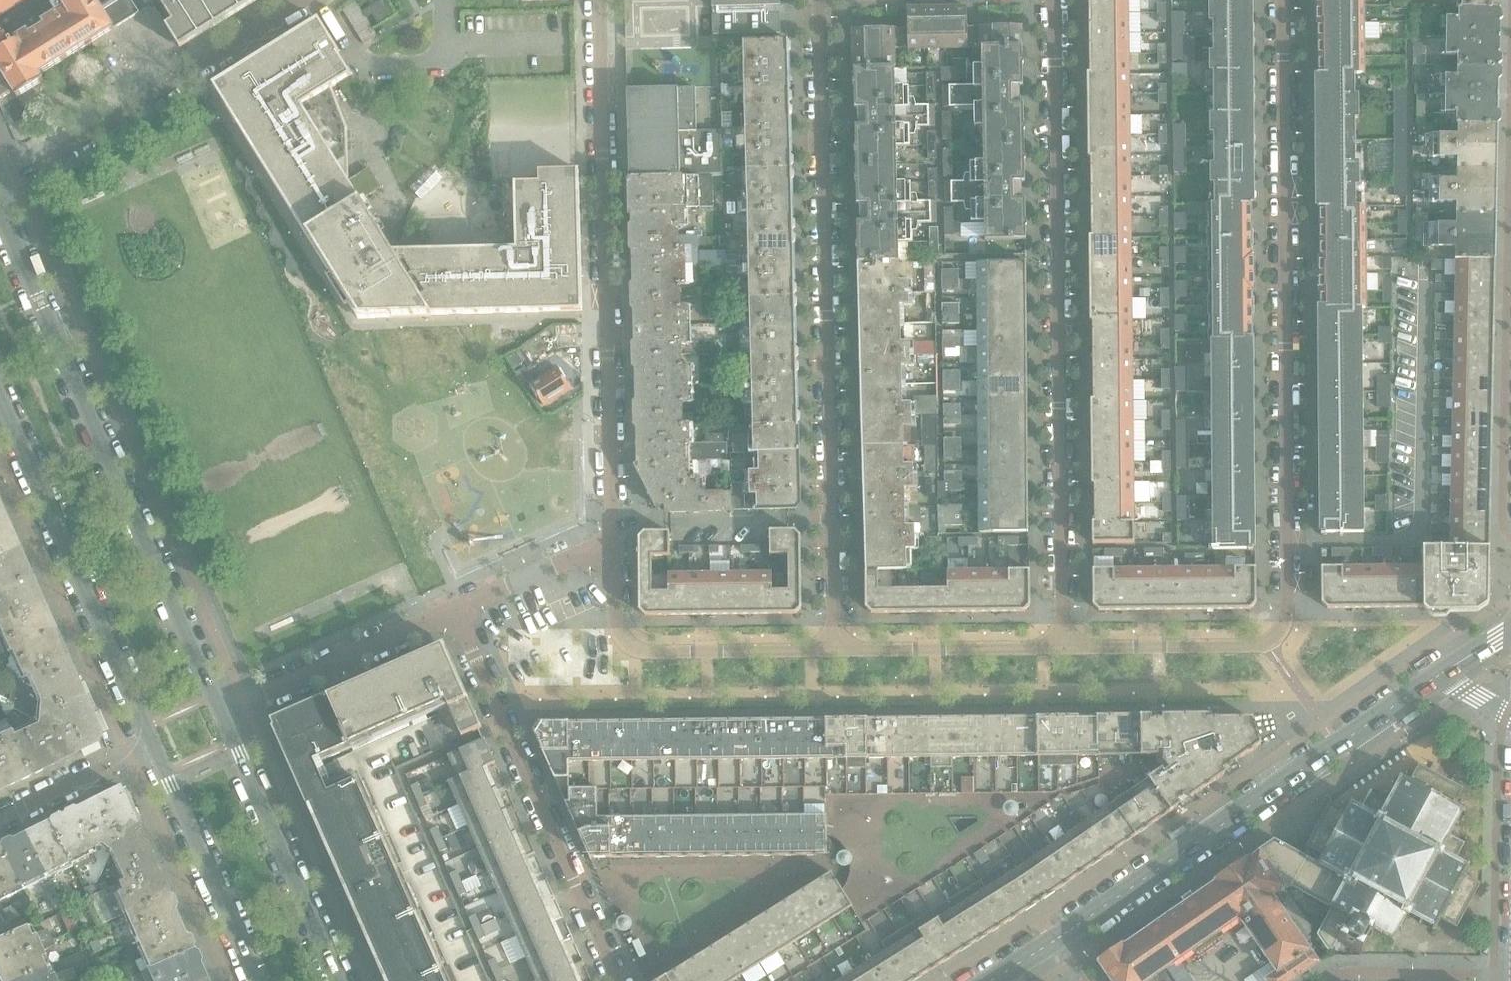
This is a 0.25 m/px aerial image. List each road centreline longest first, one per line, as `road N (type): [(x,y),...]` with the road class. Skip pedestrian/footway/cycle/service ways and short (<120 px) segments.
road 1 (residential): [(1062,648),(1250,645),(1279,634),(1285,620),(1282,0)]
road 2 (residential): [(818,0),(832,649)]
road 3 (residential): [(1052,0),(1062,648)]
road 4 (residential): [(600,0),(615,525),(595,551)]
road 5 (tertiary): [(221,713),(0,213)]
road 6 (residential): [(1055,940),(1438,675)]
road 7 (residential): [(615,980),(454,608)]
road 8 (tertiary): [(0,398),(153,745)]
road 9 (residential): [(0,190),(300,0)]
road 10 (residential): [(832,649),(647,652),(619,627),(610,574),(595,551)]
road 11 (tertiary): [(338,980),(221,713)]
road 12 (tertiary): [(153,745),(256,980)]
road 13 (residential): [(454,608),(221,713)]
road 14 (residential): [(1062,648),(832,649)]
road 15 (residential): [(1510,976),(1356,974),(1335,980)]
road 16 (residential): [(0,819),(153,745)]
road 17 (residential): [(595,551),(454,608)]

